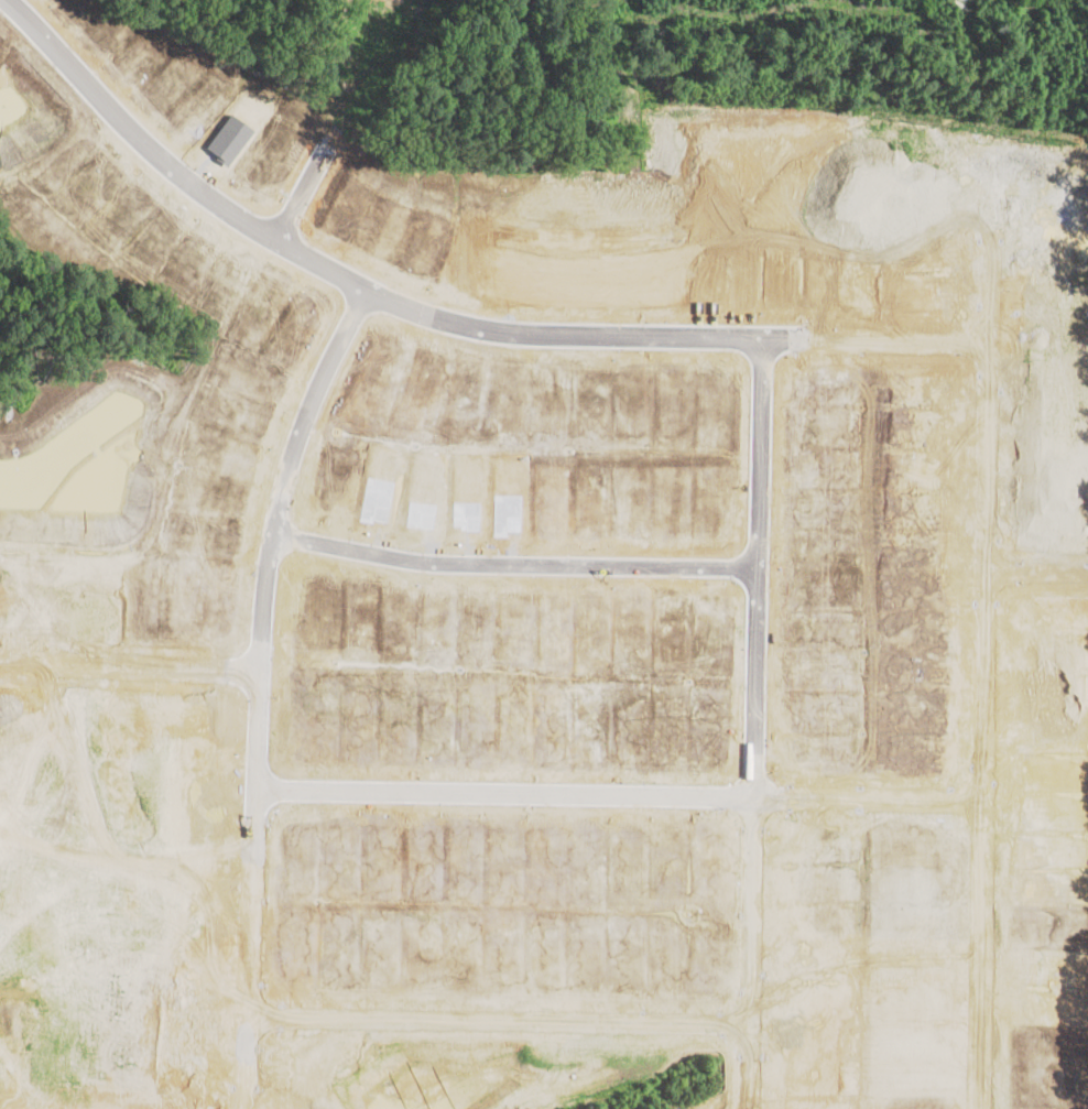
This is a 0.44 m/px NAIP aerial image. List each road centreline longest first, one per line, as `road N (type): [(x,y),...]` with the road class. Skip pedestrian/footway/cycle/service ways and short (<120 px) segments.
road 1 (residential): [(0,0),(138,143),(195,191),(366,291),(487,328),(1087,342)]
road 2 (residential): [(247,790),(991,800)]
road 3 (residential): [(366,291),(291,472),(253,692),(240,1010)]
road 4 (residential): [(761,335),(751,1021)]
road 5 (residential): [(991,800),(1012,242)]
road 6 (residential): [(240,1010),(751,1021)]
road 7 (residential): [(281,532),(500,564),(755,570)]

